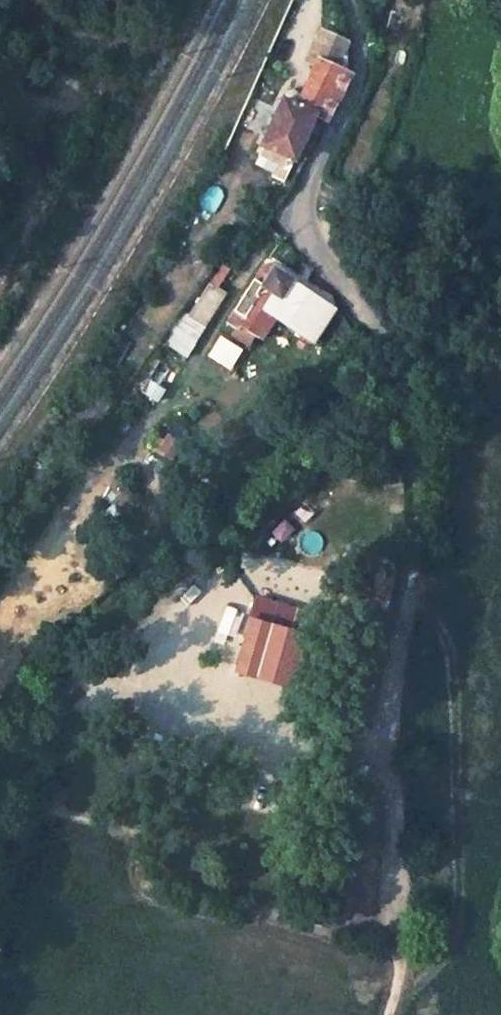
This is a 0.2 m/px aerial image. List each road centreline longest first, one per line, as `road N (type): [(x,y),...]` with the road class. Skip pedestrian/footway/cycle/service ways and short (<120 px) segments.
road 1 (residential): [(350,0),(363,49),(304,197),(310,237),(389,356),(414,450),(415,568),(386,733),(397,785)]
road 2 (track): [(397,785),(397,940),(386,1014)]

